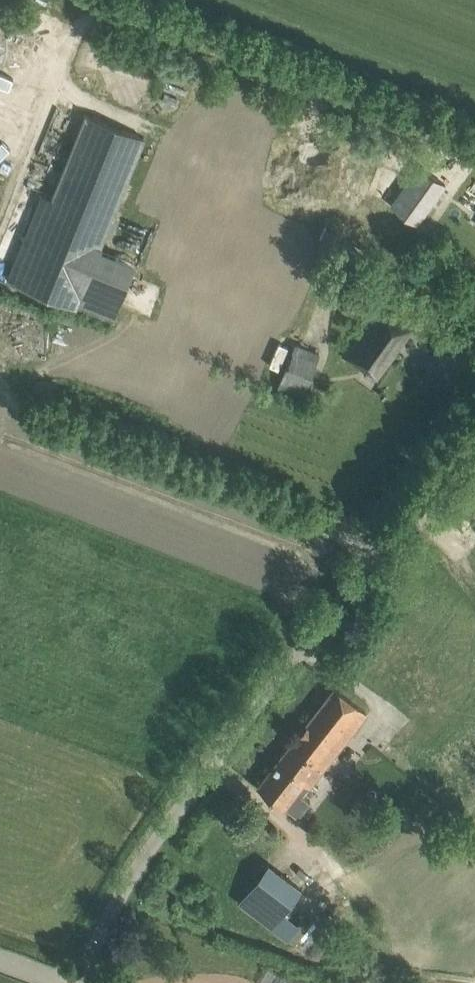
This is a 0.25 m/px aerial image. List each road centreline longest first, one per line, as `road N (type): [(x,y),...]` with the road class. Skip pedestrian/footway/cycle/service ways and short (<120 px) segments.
road 1 (unclassified): [(84,982),(125,886),(474,425)]

